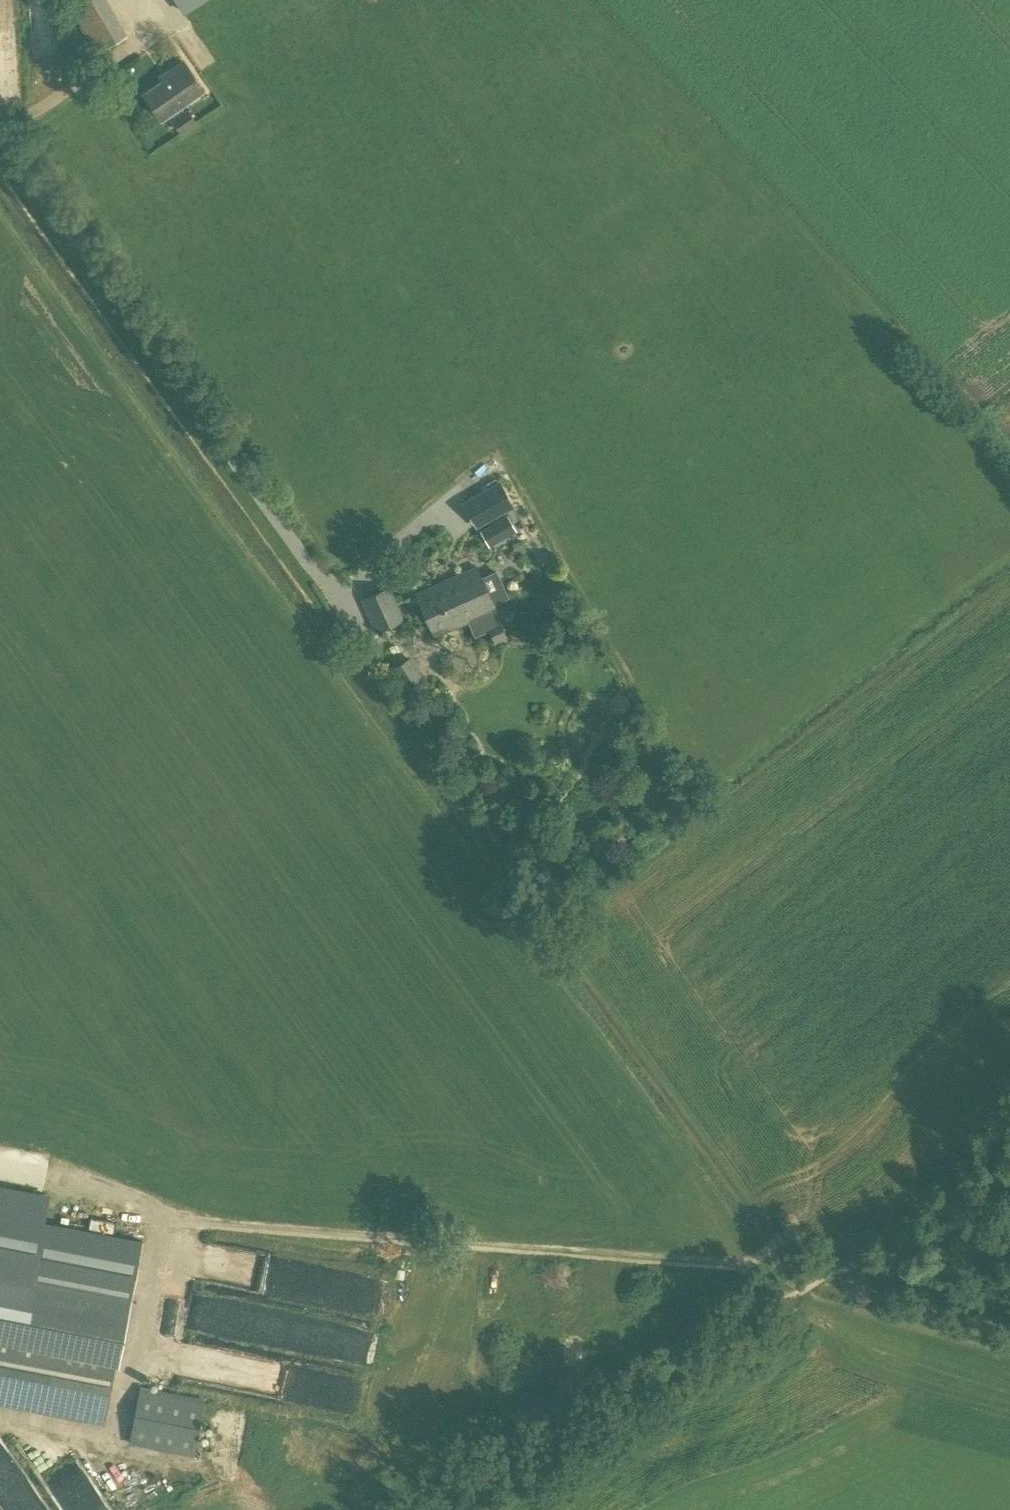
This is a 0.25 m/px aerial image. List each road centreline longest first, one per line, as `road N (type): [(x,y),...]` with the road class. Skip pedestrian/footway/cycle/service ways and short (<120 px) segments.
road 1 (unclassified): [(327,594),(0,157)]

